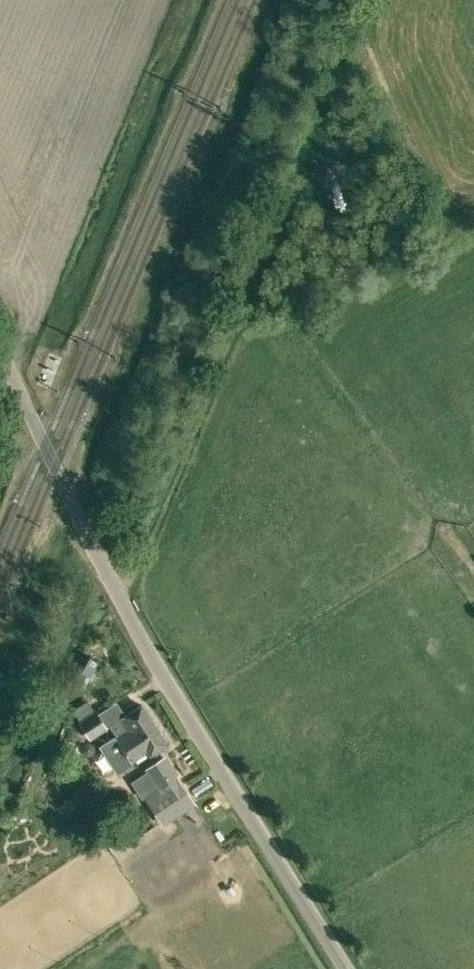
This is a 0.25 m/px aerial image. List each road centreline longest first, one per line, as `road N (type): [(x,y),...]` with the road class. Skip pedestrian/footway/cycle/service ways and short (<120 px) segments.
road 1 (unclassified): [(342,968),(131,622),(0,341)]
road 2 (track): [(117,594),(229,343),(345,35)]

